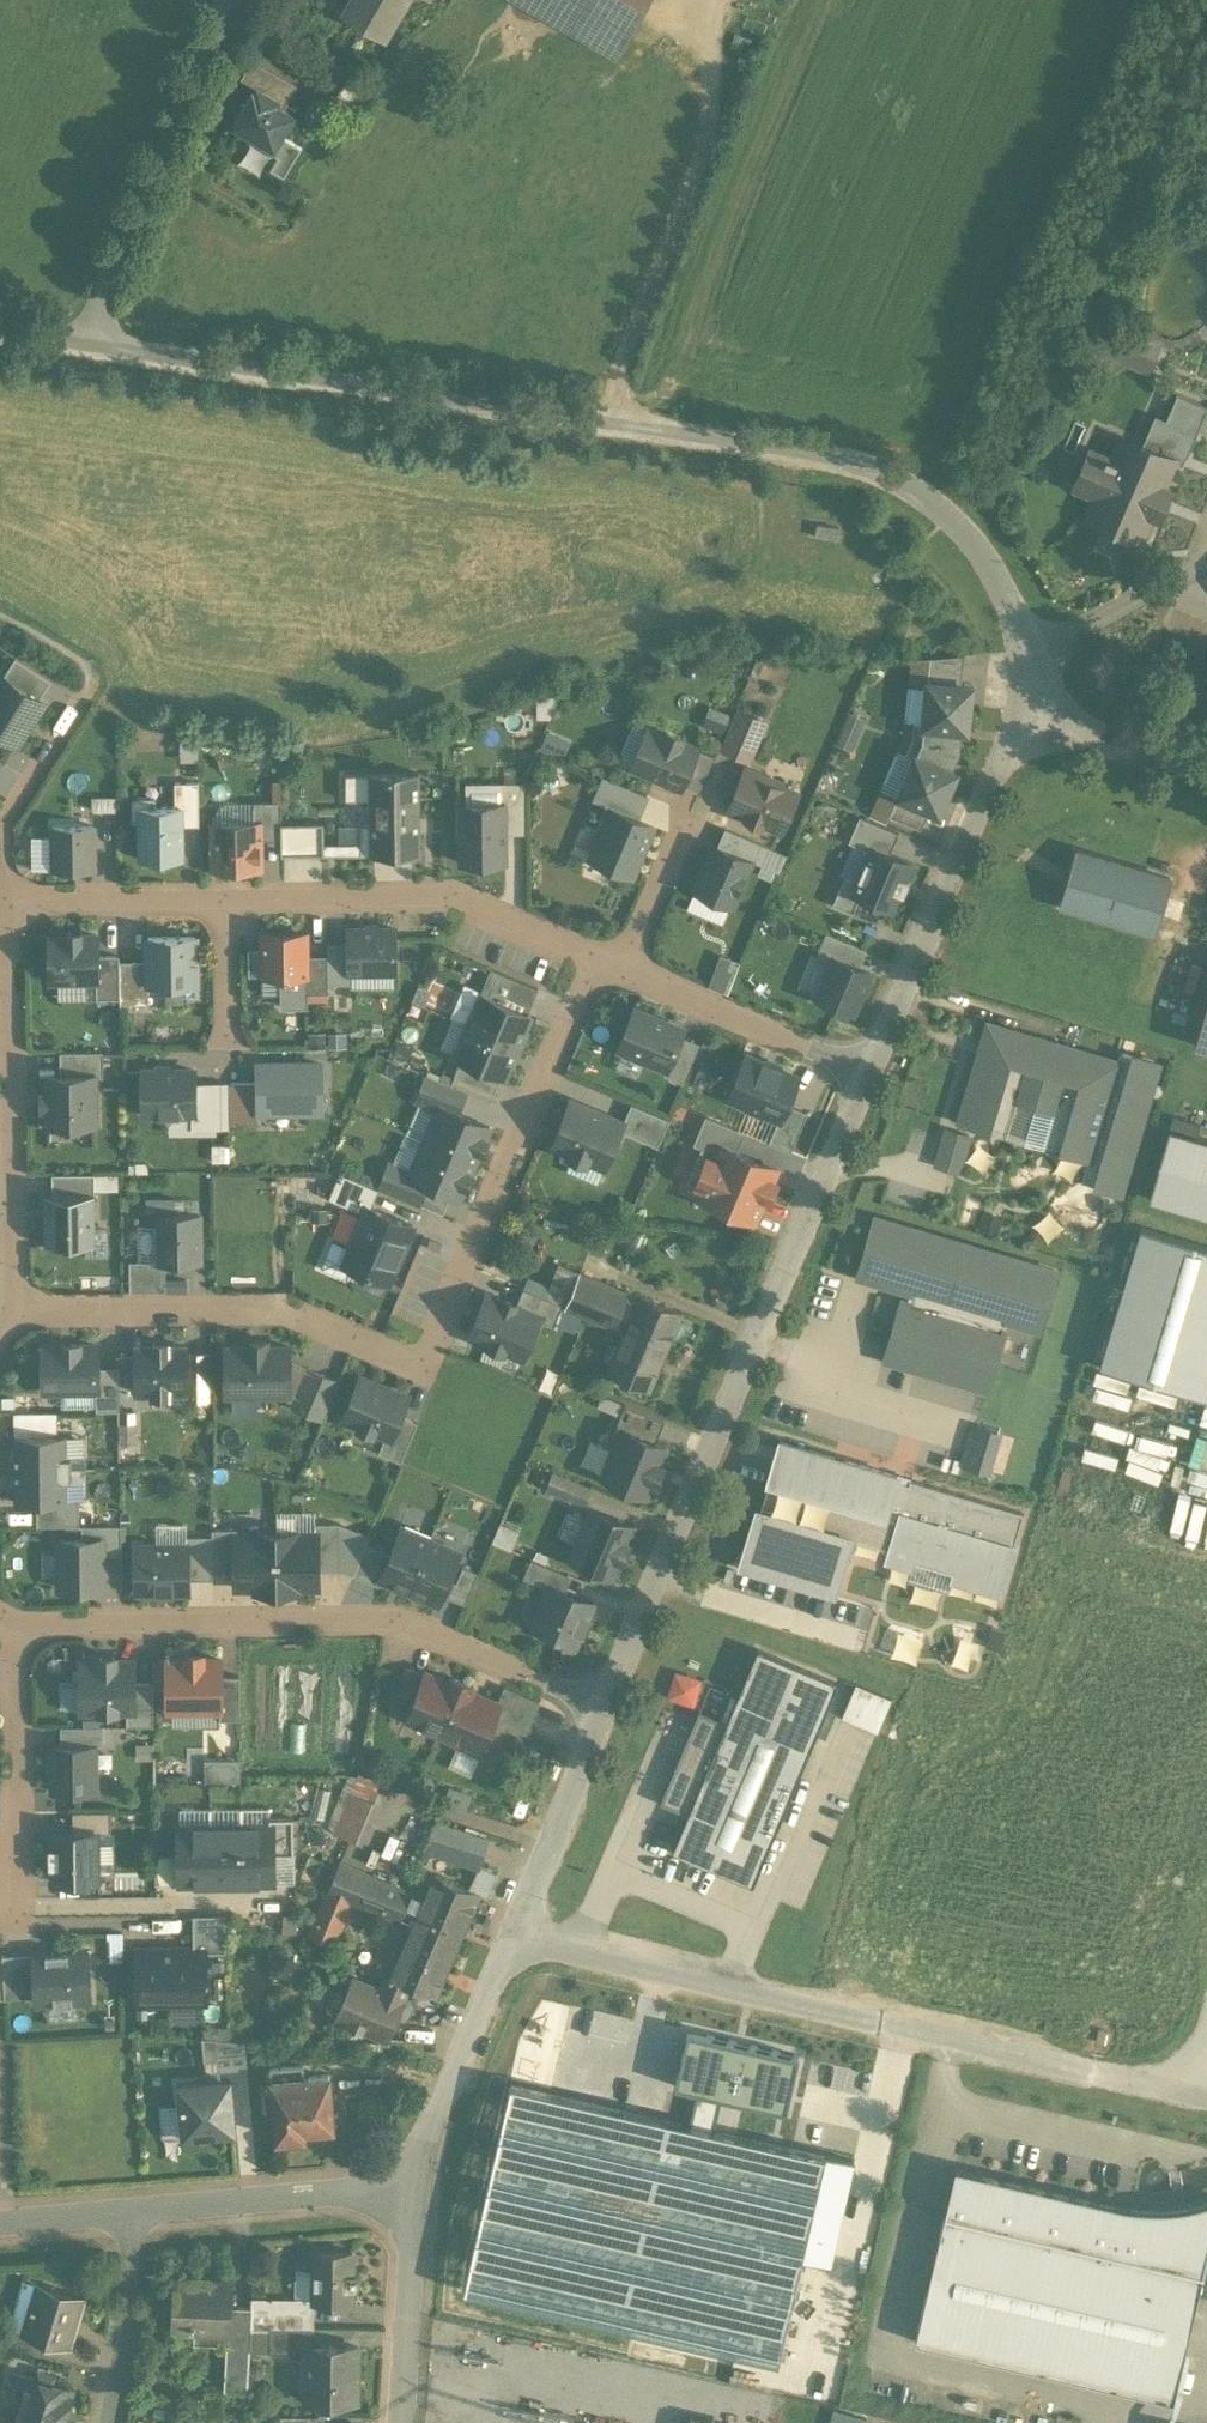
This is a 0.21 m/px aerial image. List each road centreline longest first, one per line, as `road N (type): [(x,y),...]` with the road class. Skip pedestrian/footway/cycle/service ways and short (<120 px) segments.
road 1 (unclassified): [(0,328),(802,452),(891,477),(946,513),(989,562),(1019,650),(1027,743)]
road 2 (residential): [(10,1312),(283,1309),(420,1367),(592,956)]
road 3 (unclassified): [(509,1934),(1191,2095)]
road 4 (residential): [(604,1706),(870,1073)]
road 5 (residential): [(604,1706),(396,1619),(13,1625)]
road 6 (residential): [(6,904),(451,896),(592,956)]
road 7 (residential): [(870,1073),(994,785),(1027,743)]
road 8 (residential): [(592,956),(870,1073)]
road 9 (residential): [(8,1204),(6,904)]
road 10 (residential): [(13,1625),(18,1920)]
road 11 (residential): [(131,2211),(366,2189),(418,2195)]
road 12 (residential): [(418,2195),(425,2140),(509,1934)]
road 13 (residential): [(509,1934),(604,1706)]
road 14 (residential): [(6,904),(3,825),(83,697)]
road 15 (unclassified): [(418,2195),(401,2422)]
road 16 (residential): [(131,2211),(134,2247),(105,2422)]
road 17 (unclassified): [(1027,743),(1059,774),(1206,810)]
road 18 (unclassified): [(1206,769),(1072,738),(1027,743)]
road 19 (residential): [(0,2222),(131,2211)]

